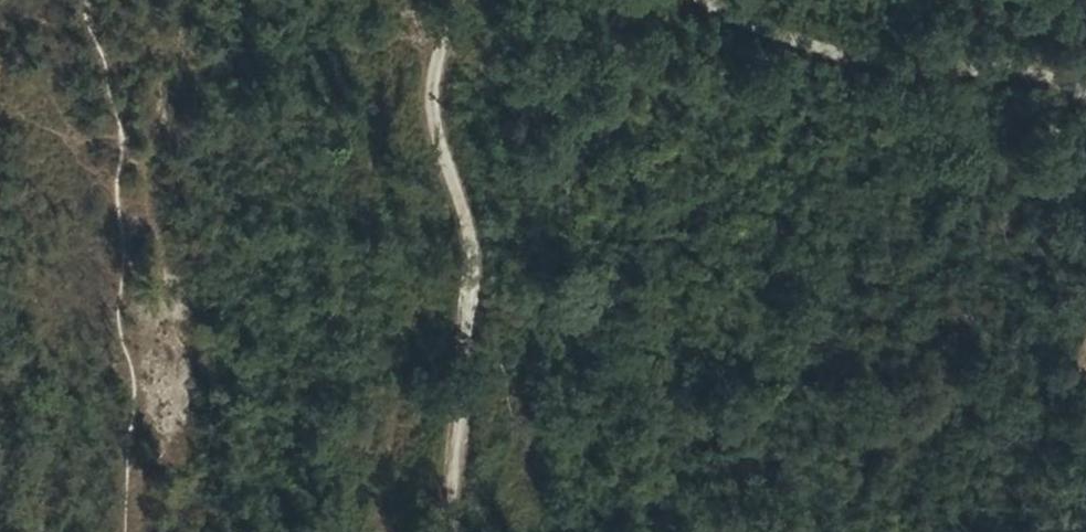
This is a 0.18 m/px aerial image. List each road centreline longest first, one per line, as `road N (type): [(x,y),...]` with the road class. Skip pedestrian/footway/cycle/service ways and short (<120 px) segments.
road 1 (track): [(450,531),(472,248),(434,115),(453,0)]

